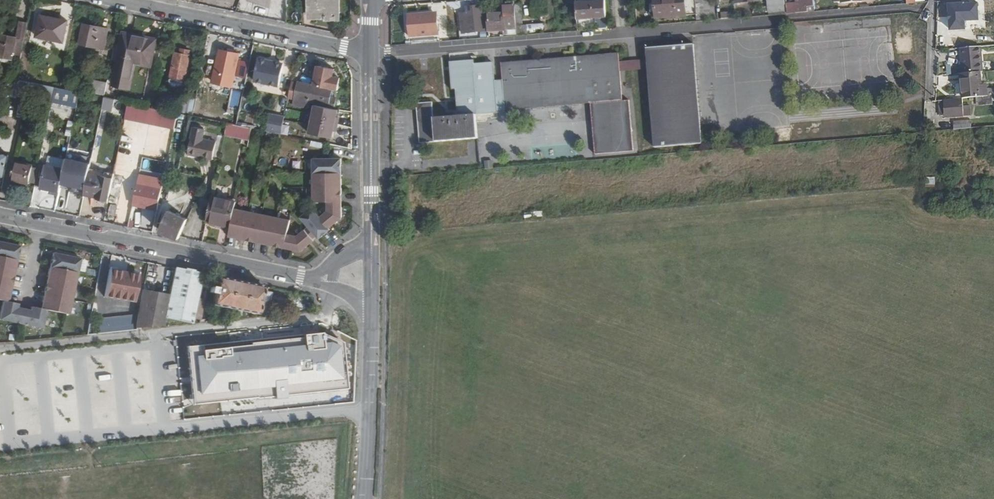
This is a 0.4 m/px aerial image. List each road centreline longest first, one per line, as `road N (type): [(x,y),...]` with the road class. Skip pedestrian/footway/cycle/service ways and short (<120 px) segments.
road 1 (residential): [(0,215),(301,277)]
road 2 (residential): [(370,50),(115,0)]
road 3 (tertiary): [(372,240),(370,50)]
road 4 (tertiary): [(371,311),(365,498)]

